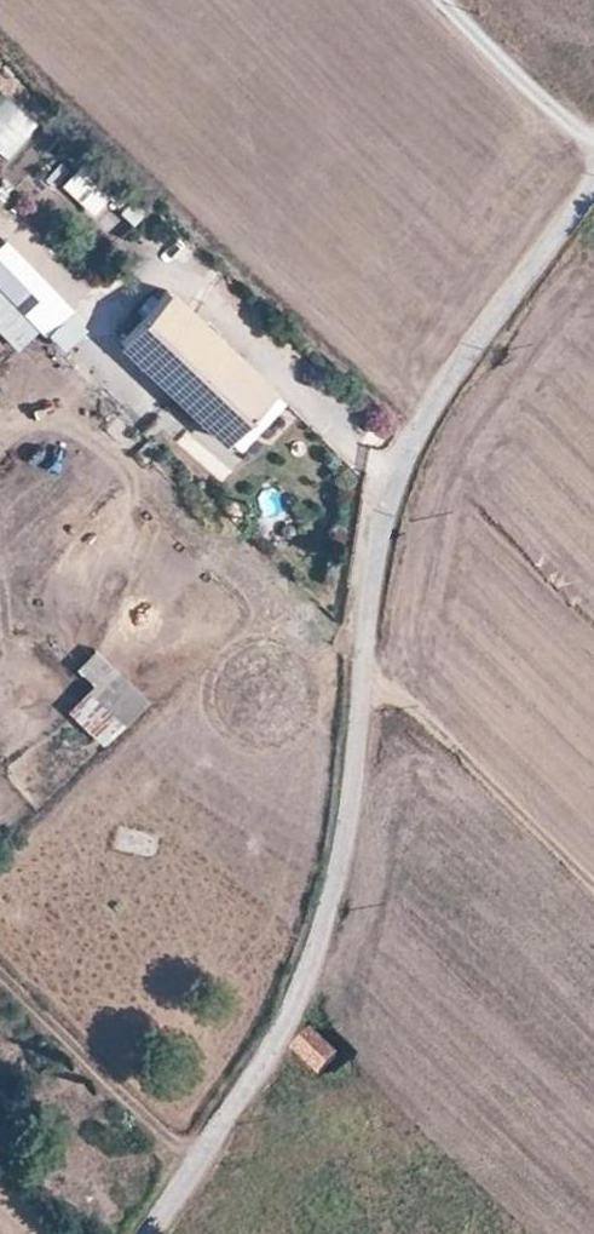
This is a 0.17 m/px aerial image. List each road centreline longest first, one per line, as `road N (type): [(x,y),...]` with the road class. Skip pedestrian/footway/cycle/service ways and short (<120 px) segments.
road 1 (unclassified): [(133,1233),(232,1101),(324,912),(351,786),(370,547),(449,366),(593,182)]
road 2 (track): [(359,688),(593,894)]
road 3 (track): [(445,0),(593,142)]

